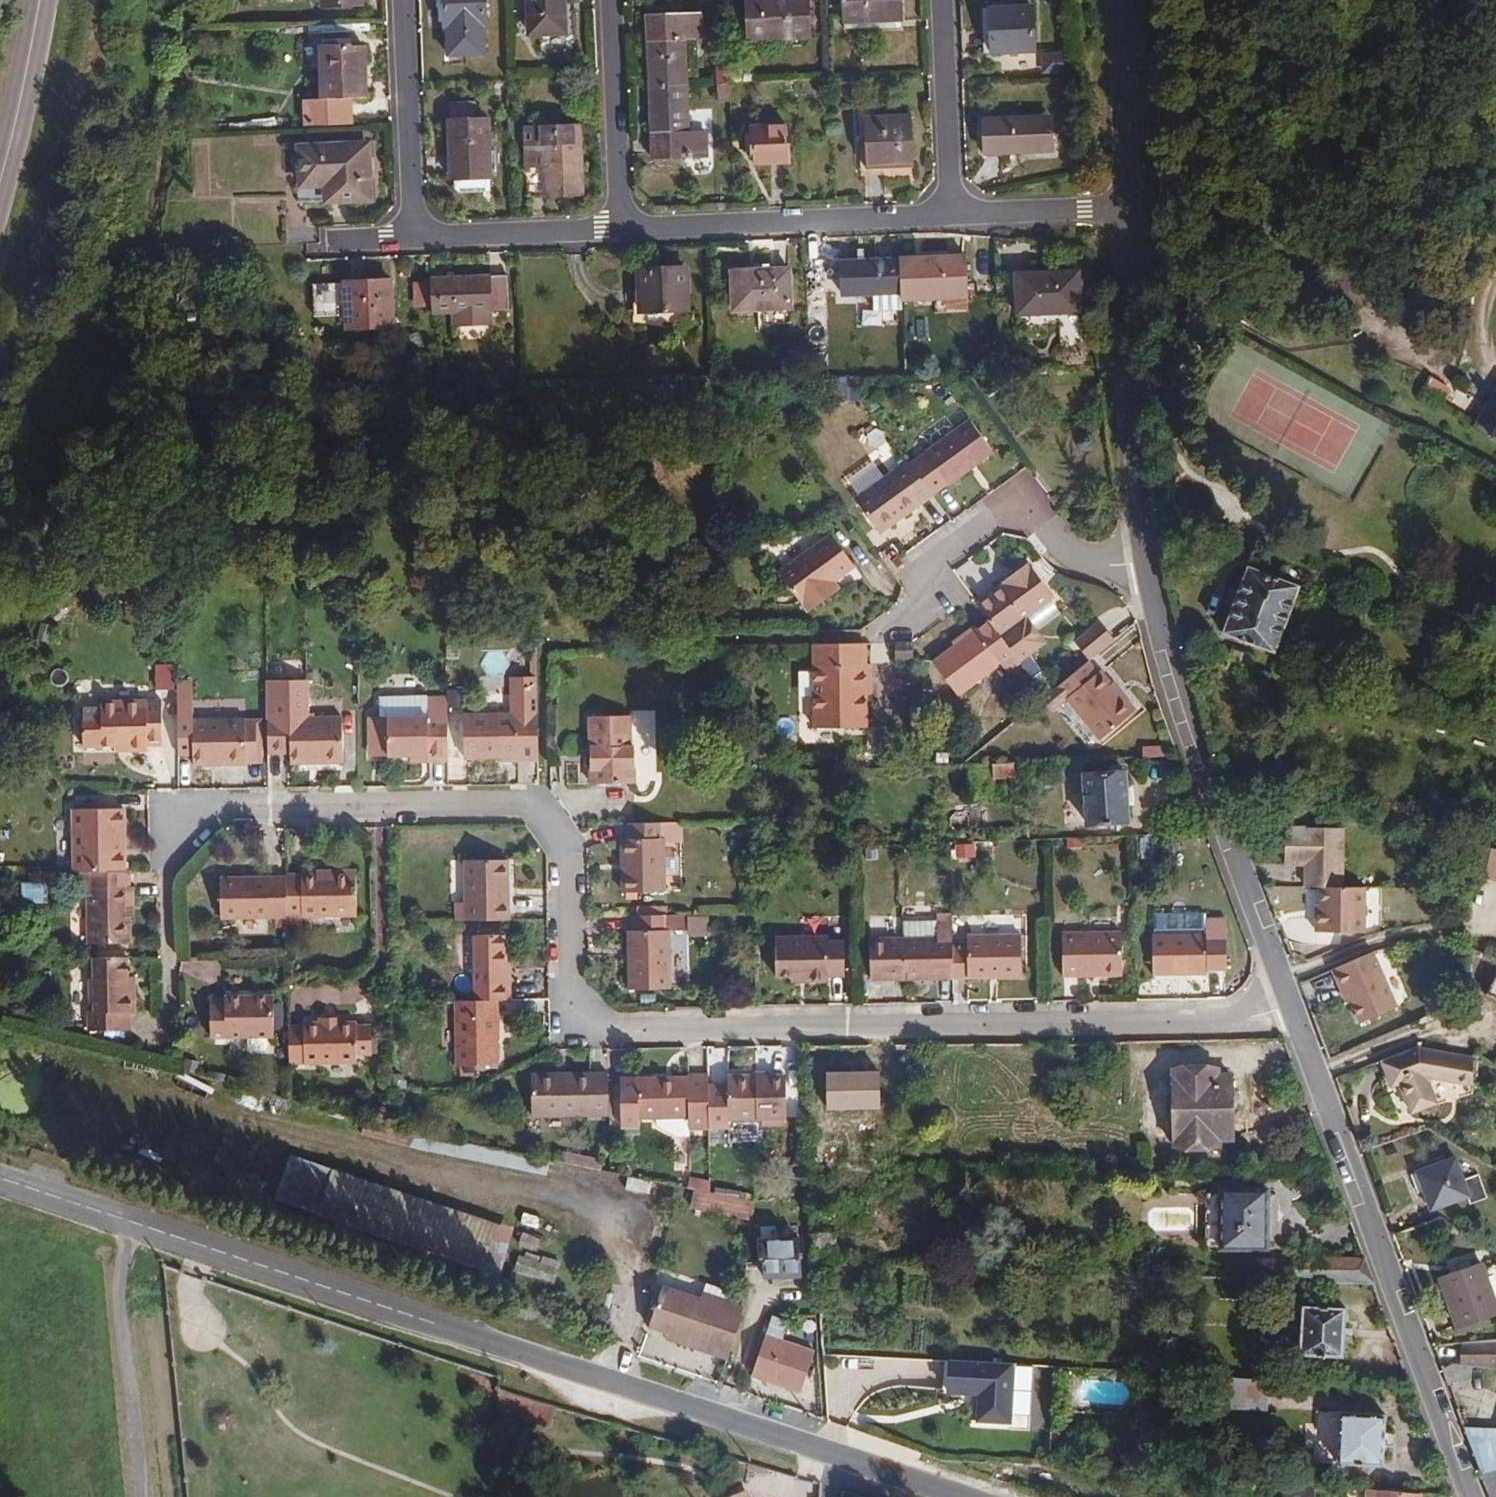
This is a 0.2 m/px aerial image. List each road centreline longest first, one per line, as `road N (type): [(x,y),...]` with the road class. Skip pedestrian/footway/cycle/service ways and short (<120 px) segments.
road 1 (residential): [(380,807),(507,803),(543,810),(557,825),(569,860),(575,1001),(604,1026),(1230,1021),(1291,1006)]
road 2 (tertiary): [(952,1496),(0,1182)]
road 3 (residential): [(1466,1496),(1387,1282),(1388,1252),(1291,1006)]
road 4 (residential): [(1291,1006),(1243,892),(1245,864),(1161,617),(1153,571)]
road 5 (residential): [(172,1003),(166,877),(173,850),(200,816),(380,807)]
road 6 (residential): [(1153,571),(1134,398),(1126,214)]
road 7 (residential): [(624,232),(953,218)]
road 8 (residential): [(1153,571),(1083,562),(1046,521),(1019,514),(990,524),(932,565),(926,601)]
road 9 (residential): [(380,807),(382,969),(368,991),(311,1013)]
road 10 (residential): [(404,0),(417,242)]
road 11 (residential): [(613,0),(624,232)]
road 12 (residential): [(944,0),(953,218)]
road 13 (residential): [(1126,214),(1117,0)]
road 14 (residential): [(417,242),(624,232)]
road 15 (secondary): [(0,182),(40,0)]
road 16 (residential): [(953,218),(1126,214)]

